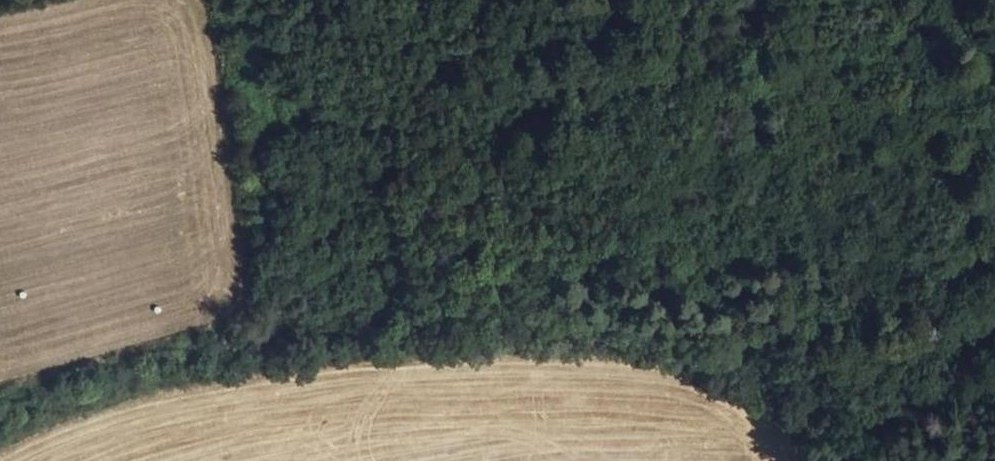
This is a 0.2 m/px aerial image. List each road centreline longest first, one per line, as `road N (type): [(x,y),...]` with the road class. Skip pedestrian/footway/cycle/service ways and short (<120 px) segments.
road 1 (track): [(463,320),(577,310),(735,337),(787,385),(847,419),(871,460)]
road 2 (track): [(463,320),(464,278),(490,218),(552,157),(568,0)]
road 3 (track): [(295,126),(377,202),(391,291),(427,319),(463,320)]
road 4 (track): [(871,454),(994,348)]

